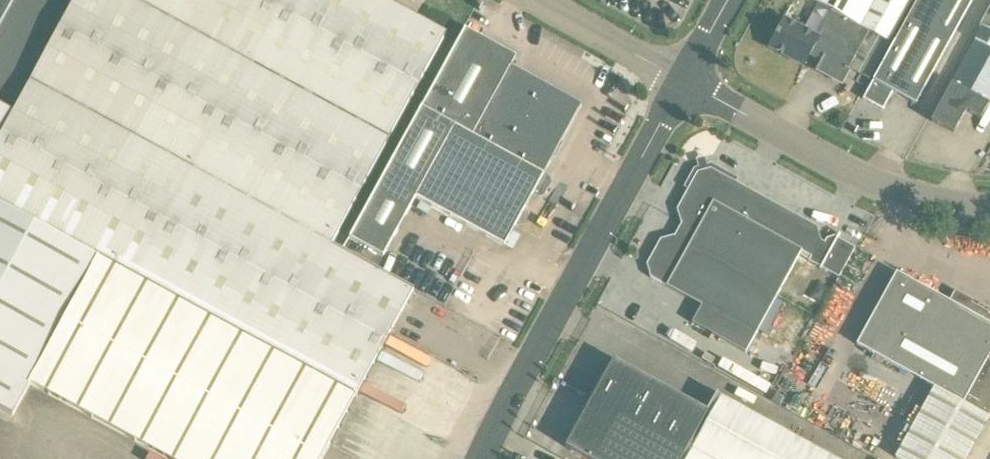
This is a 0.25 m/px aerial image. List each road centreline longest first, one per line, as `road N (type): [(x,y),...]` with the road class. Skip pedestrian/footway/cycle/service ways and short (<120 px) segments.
road 1 (unclassified): [(485,458),(688,90)]
road 2 (tertiary): [(989,217),(939,213),(852,182),(688,90)]
road 3 (tertiary): [(688,90),(523,0)]

